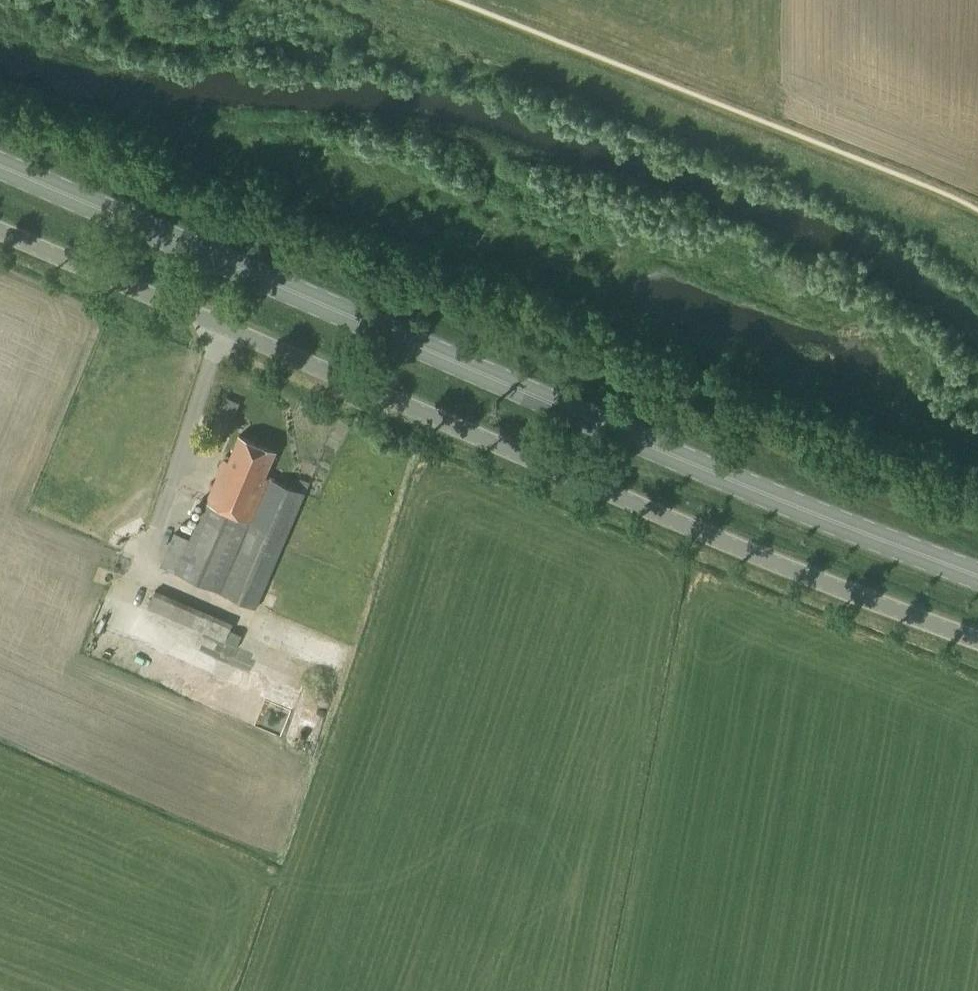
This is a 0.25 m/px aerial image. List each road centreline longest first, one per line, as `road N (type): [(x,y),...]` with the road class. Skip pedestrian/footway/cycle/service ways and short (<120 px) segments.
road 1 (unclassified): [(977,634),(690,522),(0,226)]
road 2 (primary): [(977,571),(722,474),(0,164)]

